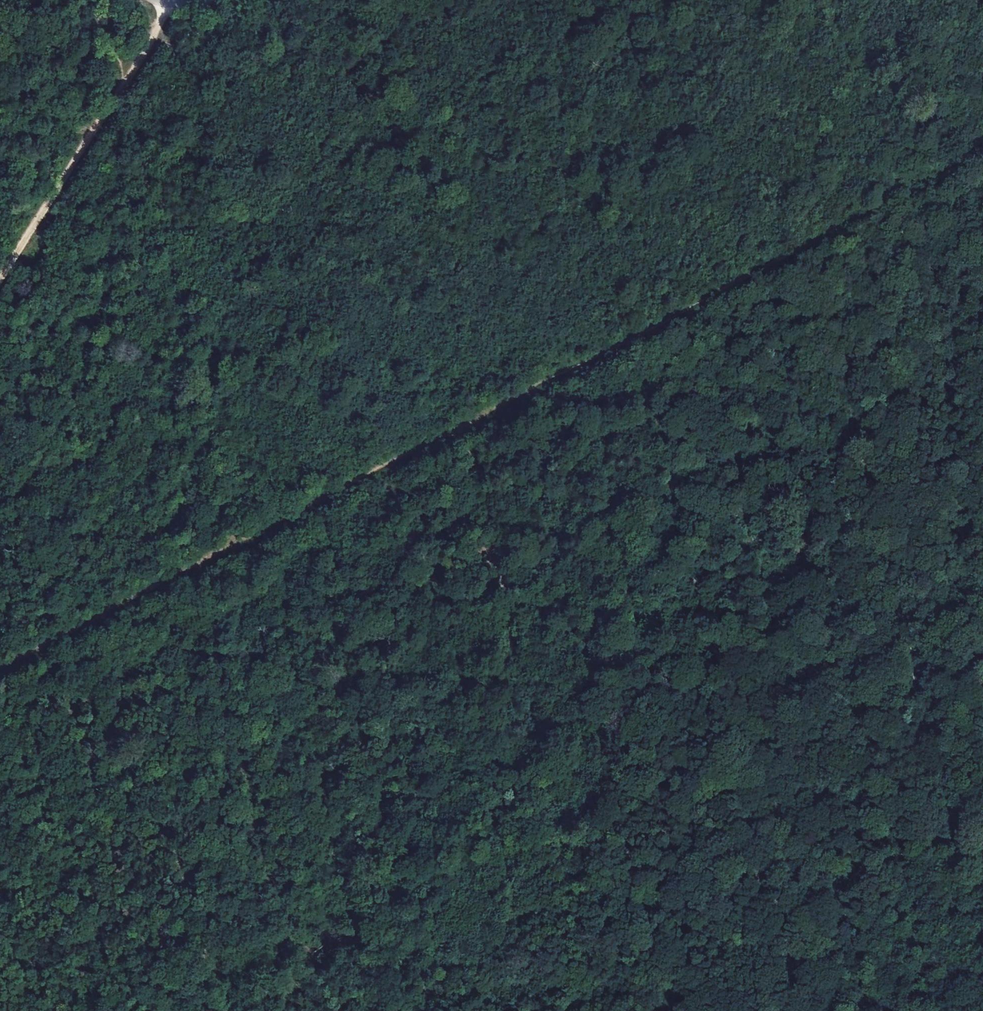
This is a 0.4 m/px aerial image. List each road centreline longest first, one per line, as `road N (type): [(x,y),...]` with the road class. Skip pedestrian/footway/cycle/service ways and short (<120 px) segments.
road 1 (track): [(169,0),(126,84),(0,281)]

